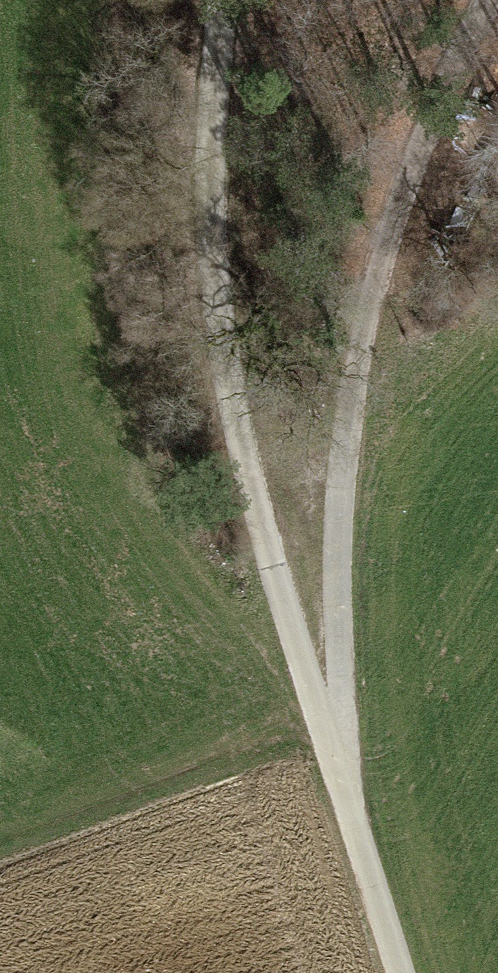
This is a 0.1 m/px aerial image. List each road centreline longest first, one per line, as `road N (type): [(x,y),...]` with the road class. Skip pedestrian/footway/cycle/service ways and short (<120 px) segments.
road 1 (unclassified): [(400,972),(286,574),(235,349),(235,0)]
road 2 (track): [(328,719),(338,464),(373,306),(439,111),(496,0)]
road 3 (track): [(0,896),(347,786)]

